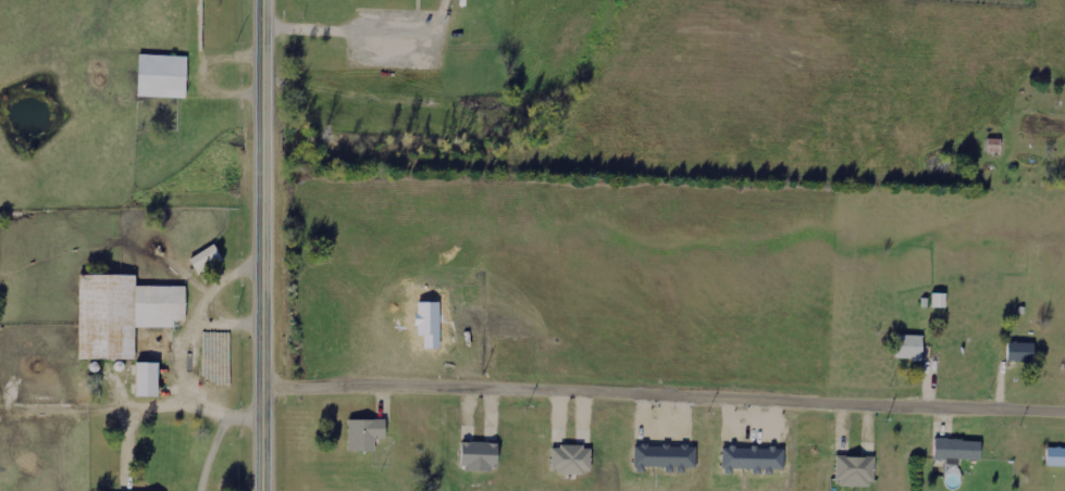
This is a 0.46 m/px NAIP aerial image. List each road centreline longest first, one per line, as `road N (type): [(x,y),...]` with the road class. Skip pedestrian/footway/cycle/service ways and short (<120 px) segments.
road 1 (residential): [(1064,381),(268,350)]
road 2 (tertiary): [(267,490),(268,0)]

